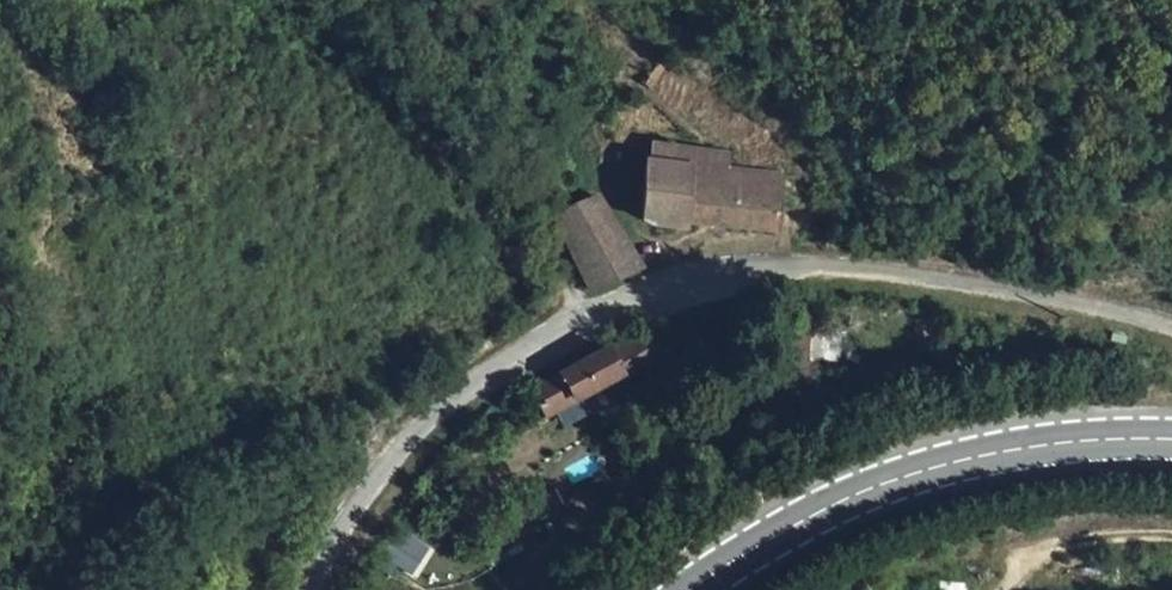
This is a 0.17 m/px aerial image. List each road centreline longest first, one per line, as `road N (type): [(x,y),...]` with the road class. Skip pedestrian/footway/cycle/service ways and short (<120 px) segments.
road 1 (unclassified): [(1171,334),(849,271),(686,286),(570,331),(485,381),(397,450),(343,521),(307,589)]
road 2 (secondary): [(1171,440),(1055,443),(900,479),(823,511),(690,589)]
road 3 (track): [(343,521),(317,497),(221,520),(157,589)]
road 4 (track): [(1027,571),(1072,542),(1171,537)]

